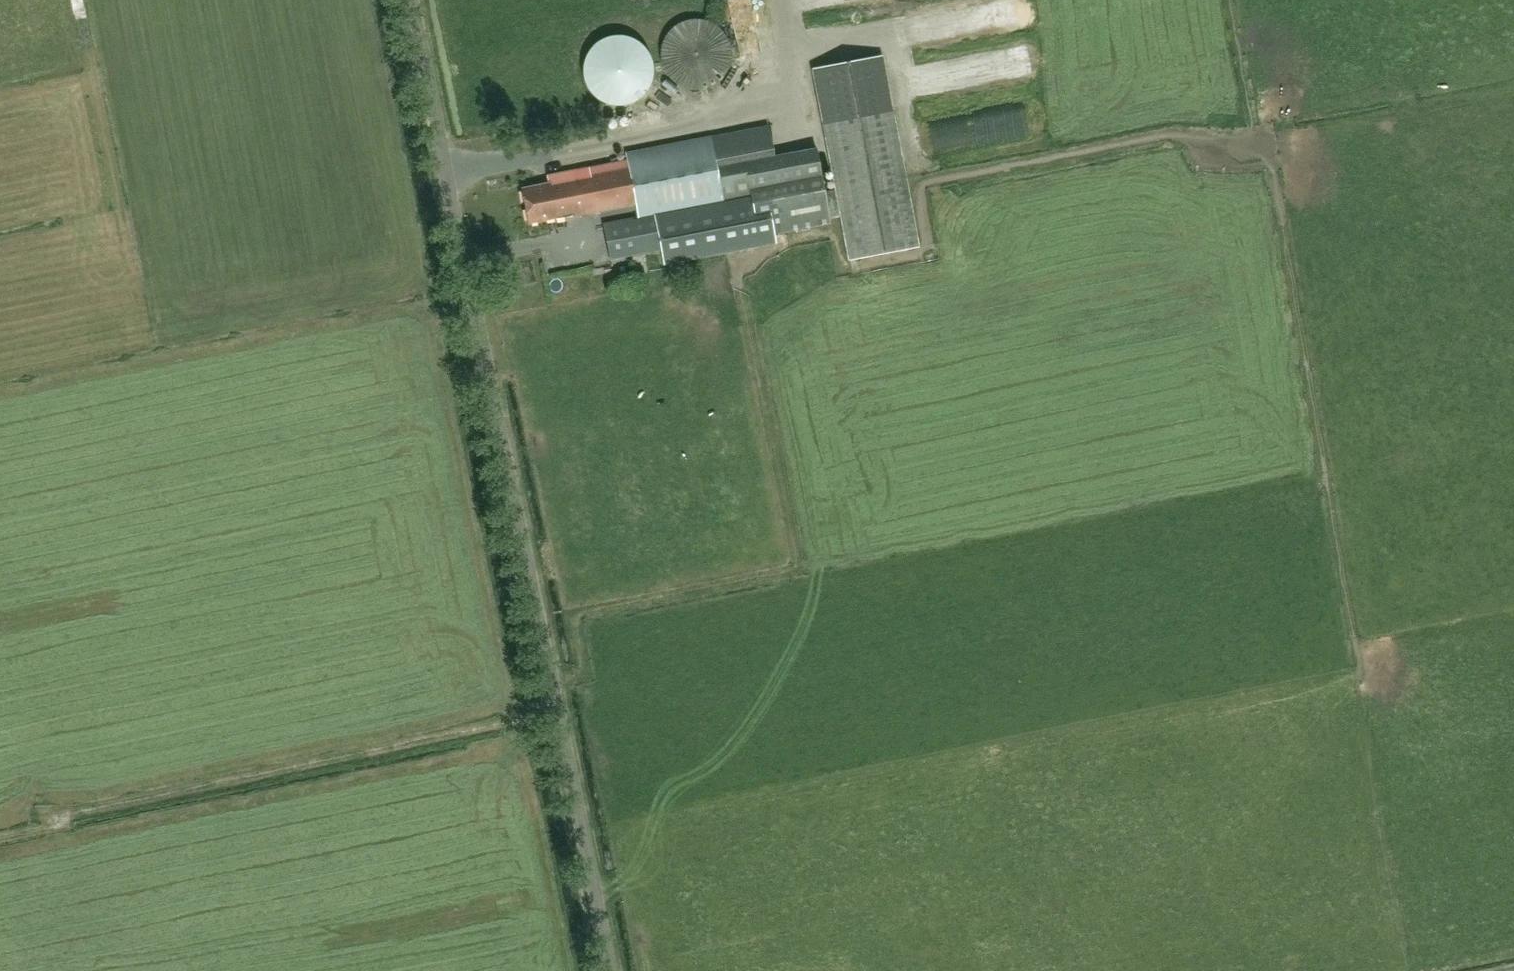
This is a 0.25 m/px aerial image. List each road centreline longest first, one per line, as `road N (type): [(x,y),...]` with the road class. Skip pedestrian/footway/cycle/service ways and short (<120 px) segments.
road 1 (unclassified): [(609,970),(414,0)]

